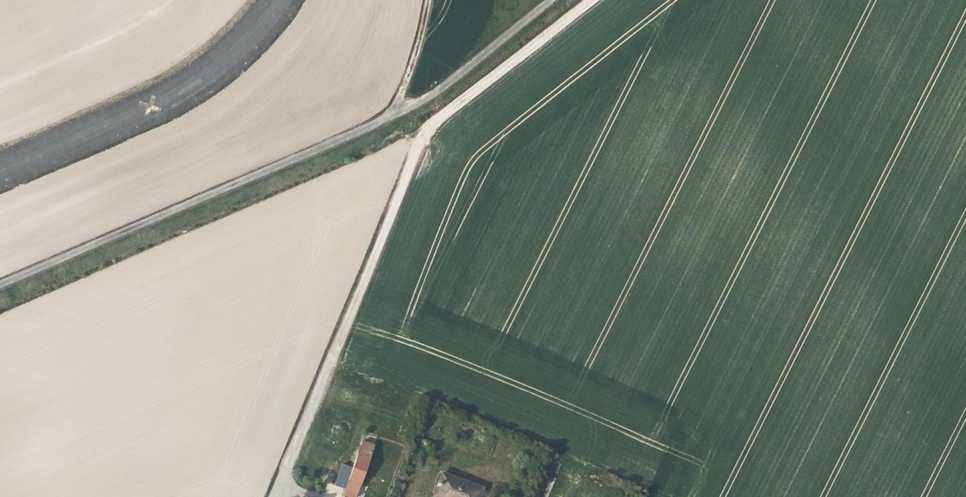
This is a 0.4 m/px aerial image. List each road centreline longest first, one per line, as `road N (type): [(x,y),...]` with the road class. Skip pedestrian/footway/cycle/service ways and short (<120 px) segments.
road 1 (unclassified): [(276,496),(414,153)]
road 2 (track): [(591,0),(433,123),(414,153)]

